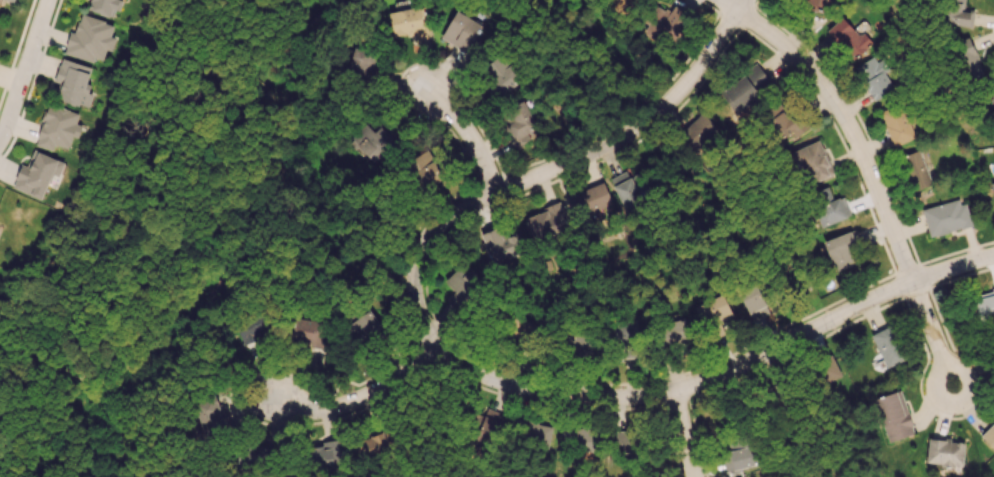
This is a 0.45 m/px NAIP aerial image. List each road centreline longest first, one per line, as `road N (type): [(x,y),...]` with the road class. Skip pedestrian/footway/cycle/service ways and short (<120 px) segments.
road 1 (residential): [(993,259),(882,298),(711,382),(668,393),(528,395),(439,350)]
road 2 (residential): [(747,0),(659,117),(571,174),(497,194),(431,241),(416,284),(418,311),(439,350)]
road 3 (residential): [(738,14),(777,41),(841,116),(913,286)]
road 4 (residential): [(439,350),(369,402),(337,415),(309,413),(276,392)]
road 5 (residential): [(0,143),(48,0)]
road 6 (residential): [(497,194),(456,121),(425,85)]

